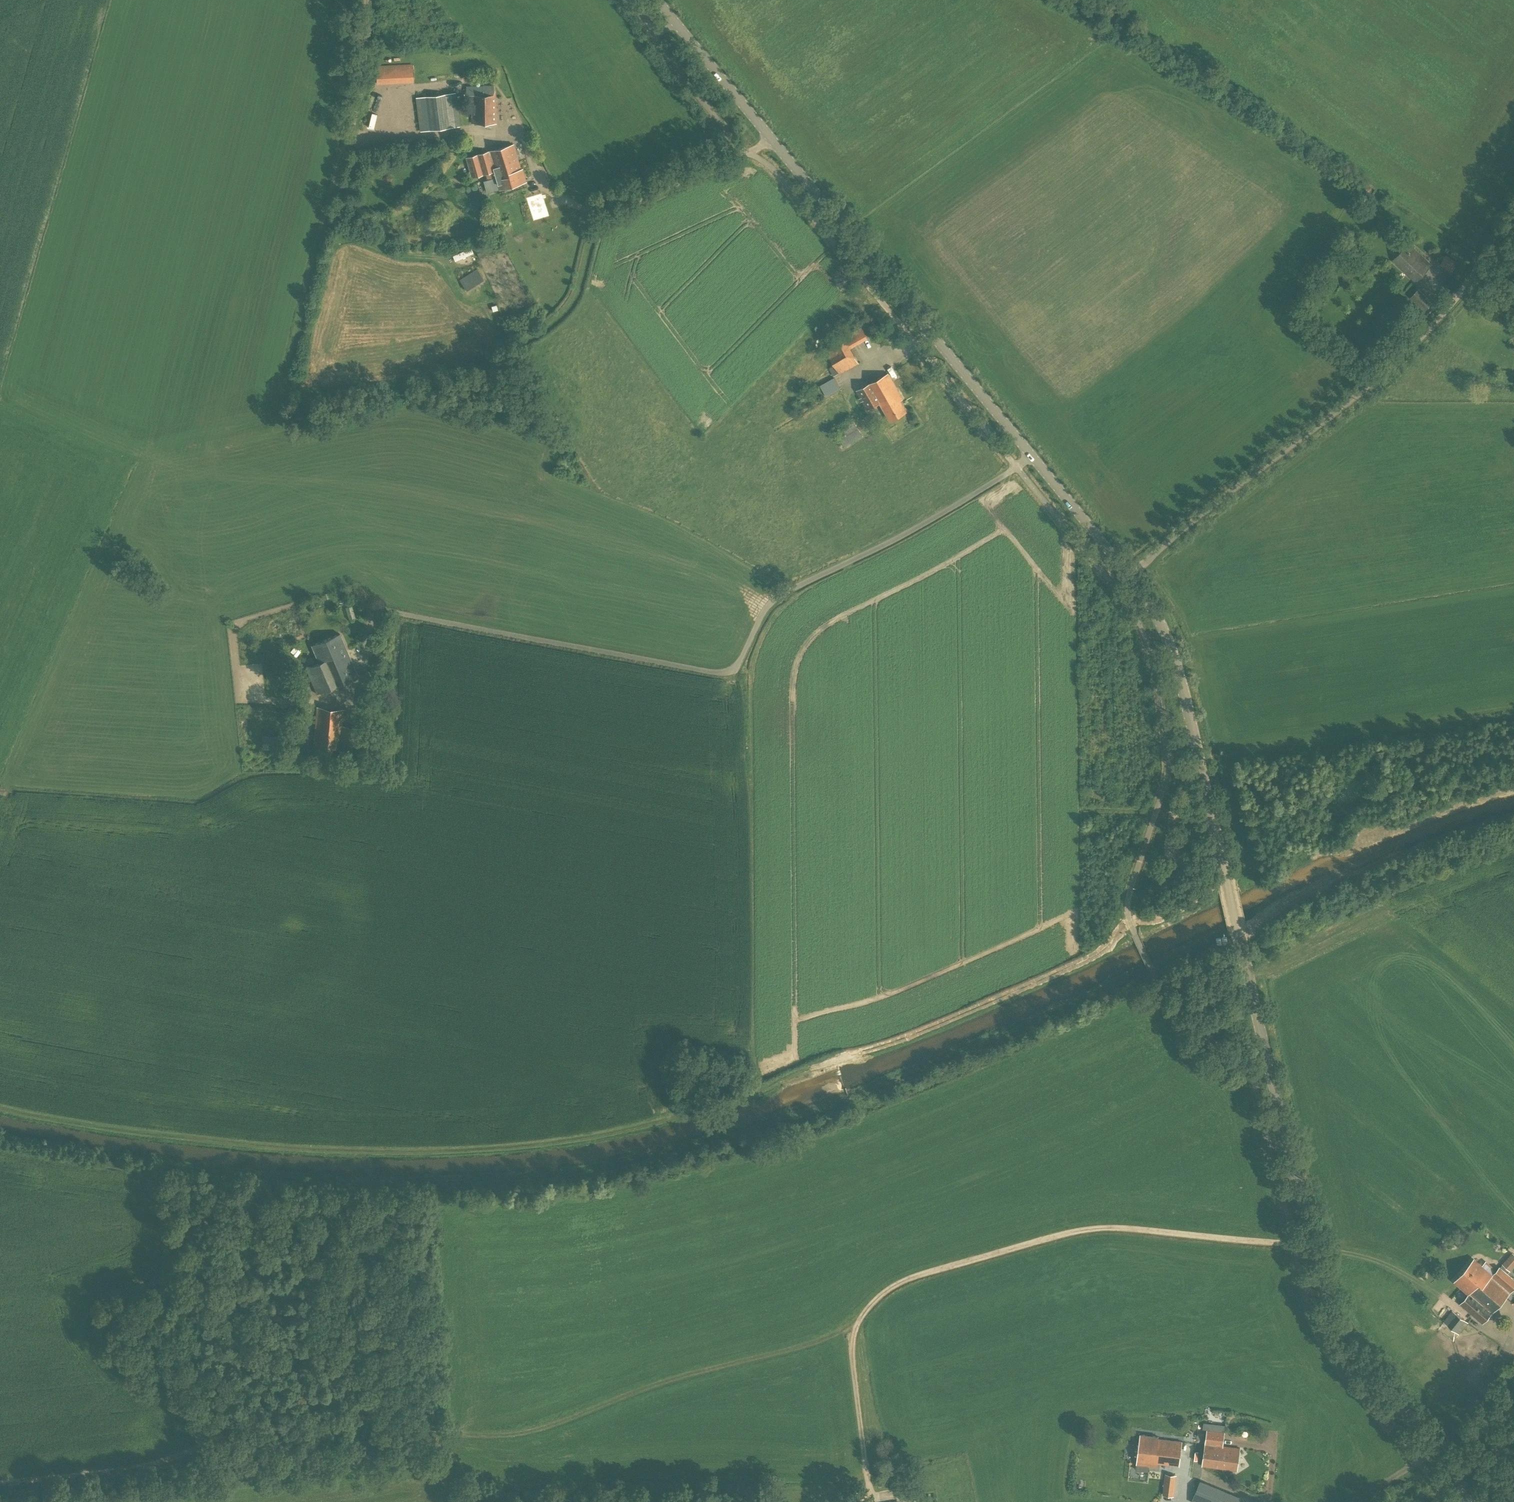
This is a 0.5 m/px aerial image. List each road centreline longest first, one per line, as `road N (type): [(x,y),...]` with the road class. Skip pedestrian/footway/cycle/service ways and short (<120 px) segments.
road 1 (tertiary): [(1474,1497),(1333,1311),(1177,668),(1128,575)]
road 2 (unclassified): [(400,610),(726,673),(781,594),(918,527),(1032,455)]
road 3 (tertiary): [(1032,455),(657,0)]
road 4 (unclassified): [(1128,575),(1392,368),(1458,297),(1513,197)]
road 5 (tertiary): [(1128,575),(1032,455)]

